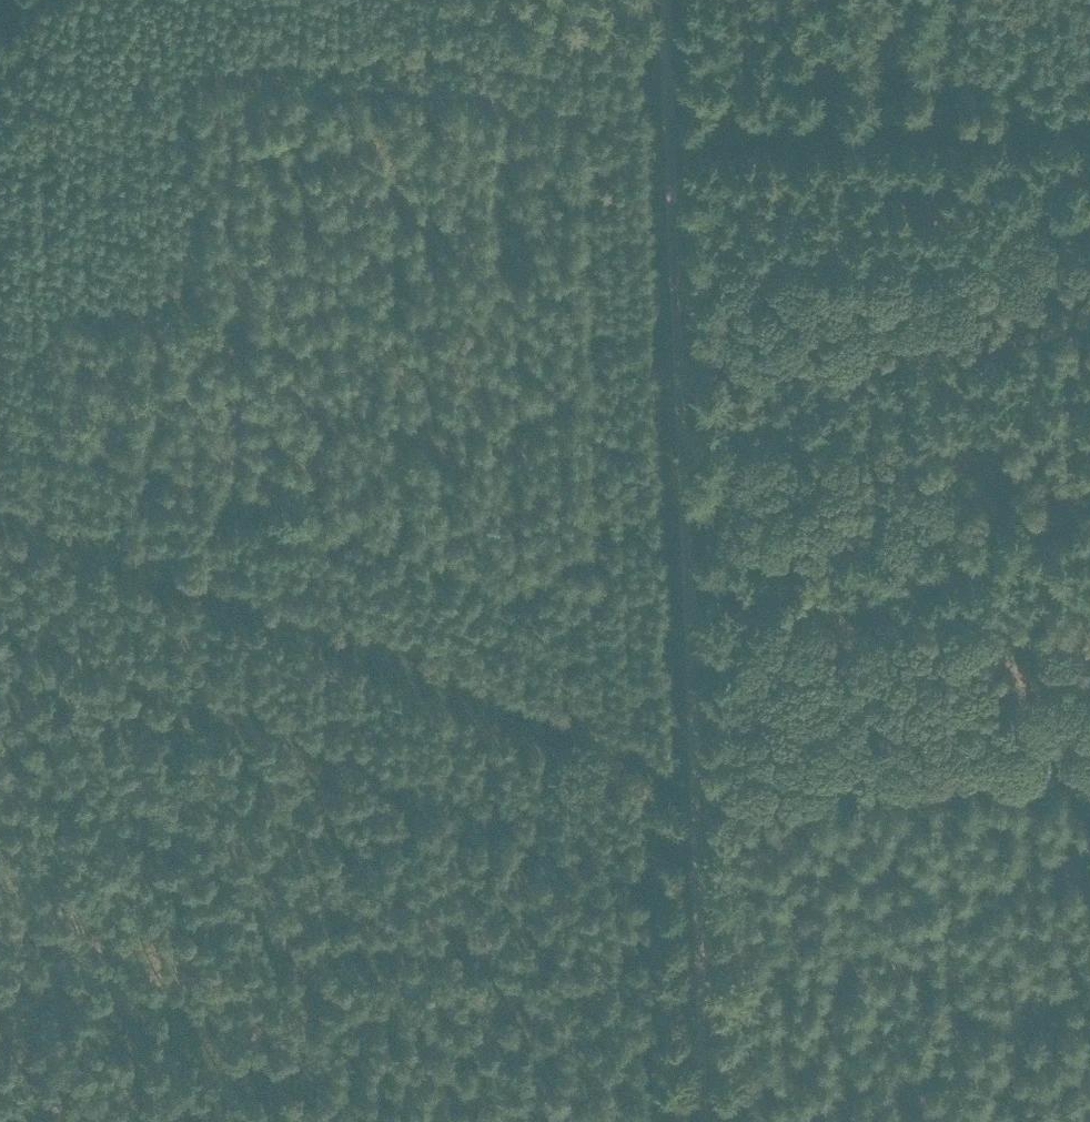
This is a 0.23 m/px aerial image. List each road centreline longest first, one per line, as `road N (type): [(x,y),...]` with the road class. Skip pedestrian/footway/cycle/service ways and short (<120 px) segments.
road 1 (track): [(663,0),(708,1121)]
road 2 (track): [(693,800),(0,518)]

